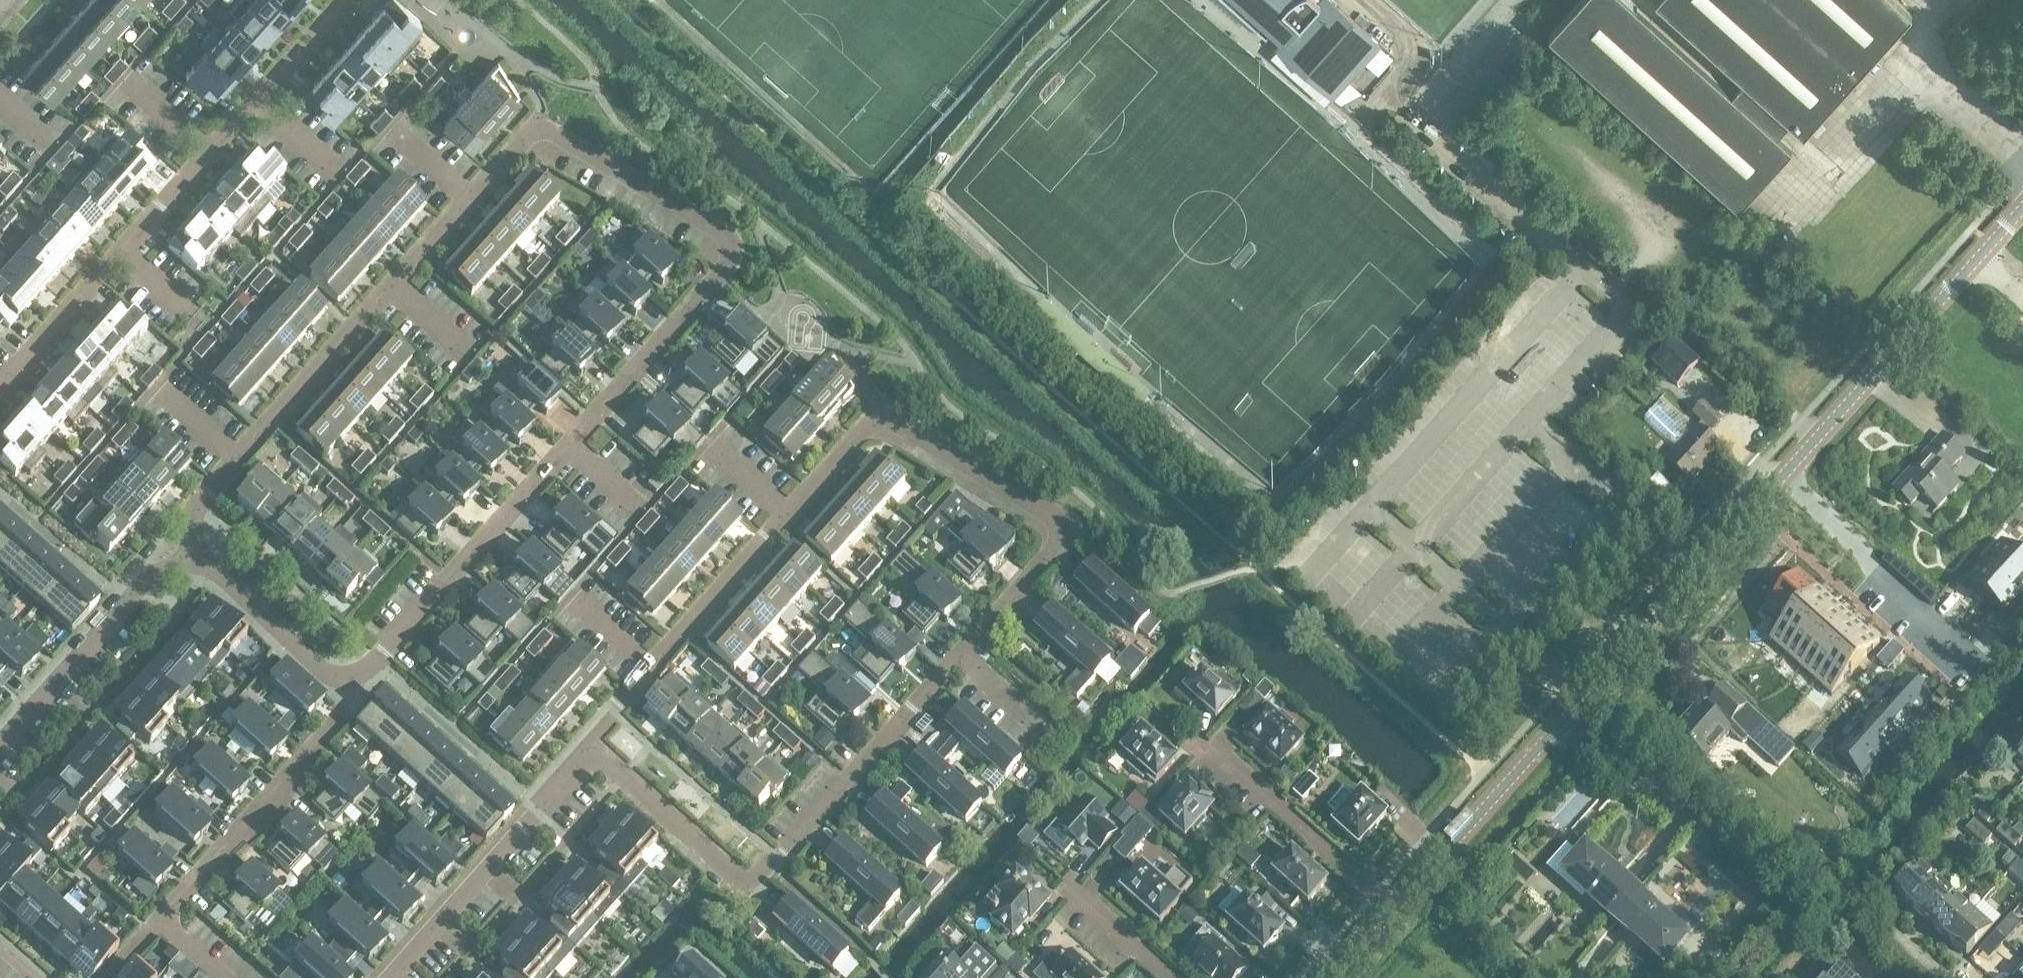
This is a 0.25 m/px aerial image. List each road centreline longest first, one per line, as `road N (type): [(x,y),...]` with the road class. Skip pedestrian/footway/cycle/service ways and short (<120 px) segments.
road 1 (residential): [(193,563),(194,517),(207,491),(537,126),(734,243),(733,262),(375,661),(349,679)]
road 2 (tertiary): [(1396,907),(1981,255)]
road 3 (residential): [(1066,538),(745,888),(588,746)]
road 4 (residential): [(588,746),(882,412),(916,418),(1055,511),(1066,538)]
road 5 (residential): [(344,0),(0,382)]
road 6 (residential): [(349,679),(344,708),(156,922),(221,977)]
road 7 (residential): [(389,977),(588,746)]
road 8 (residential): [(193,563),(163,568),(126,600),(0,744)]
road 9 (residential): [(1396,907),(1207,747)]
road 10 (residential): [(349,679),(325,672),(213,570),(193,563)]
road 11 (residential): [(1177,977),(1084,885)]

